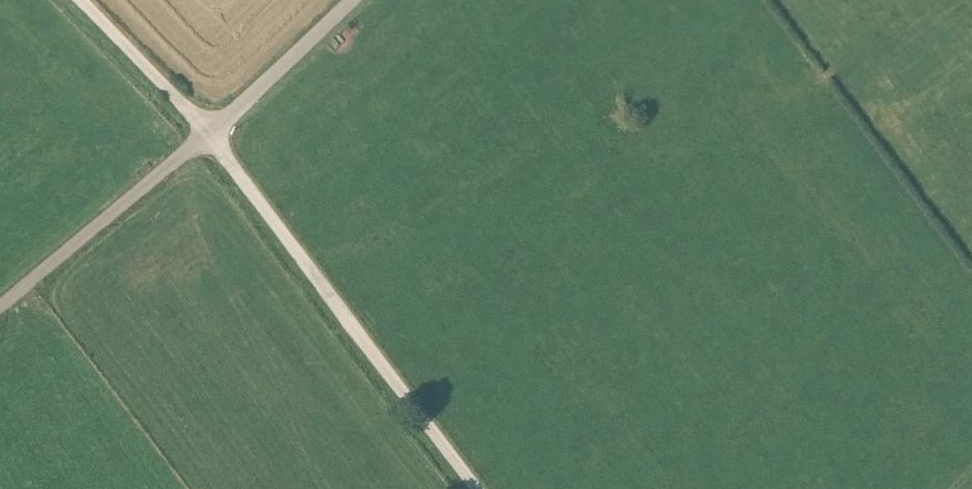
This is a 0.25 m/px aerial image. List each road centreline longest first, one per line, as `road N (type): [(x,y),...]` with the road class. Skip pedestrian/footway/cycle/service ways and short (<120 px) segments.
road 1 (track): [(478,488),(209,136),(81,0)]
road 2 (track): [(352,0),(209,136),(0,308)]

